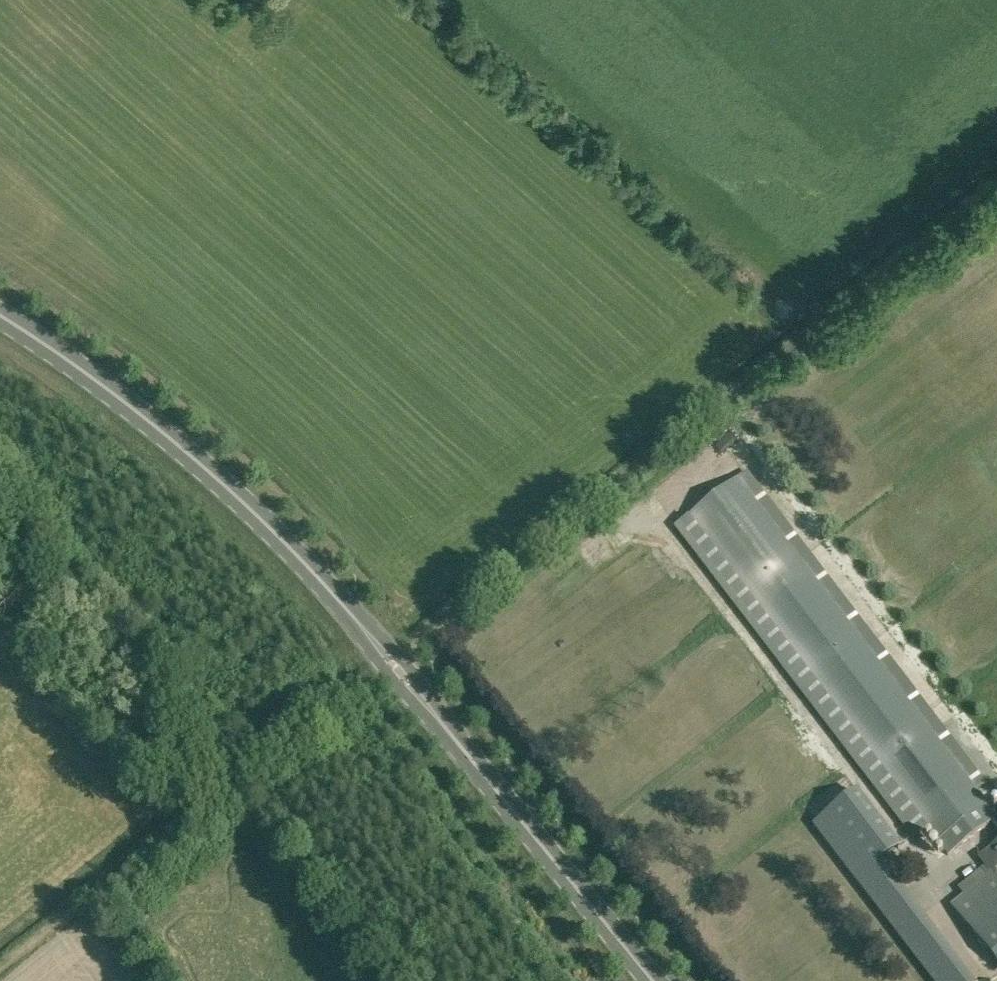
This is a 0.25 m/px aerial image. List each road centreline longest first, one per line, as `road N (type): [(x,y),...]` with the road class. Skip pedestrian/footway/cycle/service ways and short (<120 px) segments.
road 1 (secondary): [(363,628),(218,478),(101,382),(0,314)]
road 2 (secondary): [(437,716),(653,980)]

